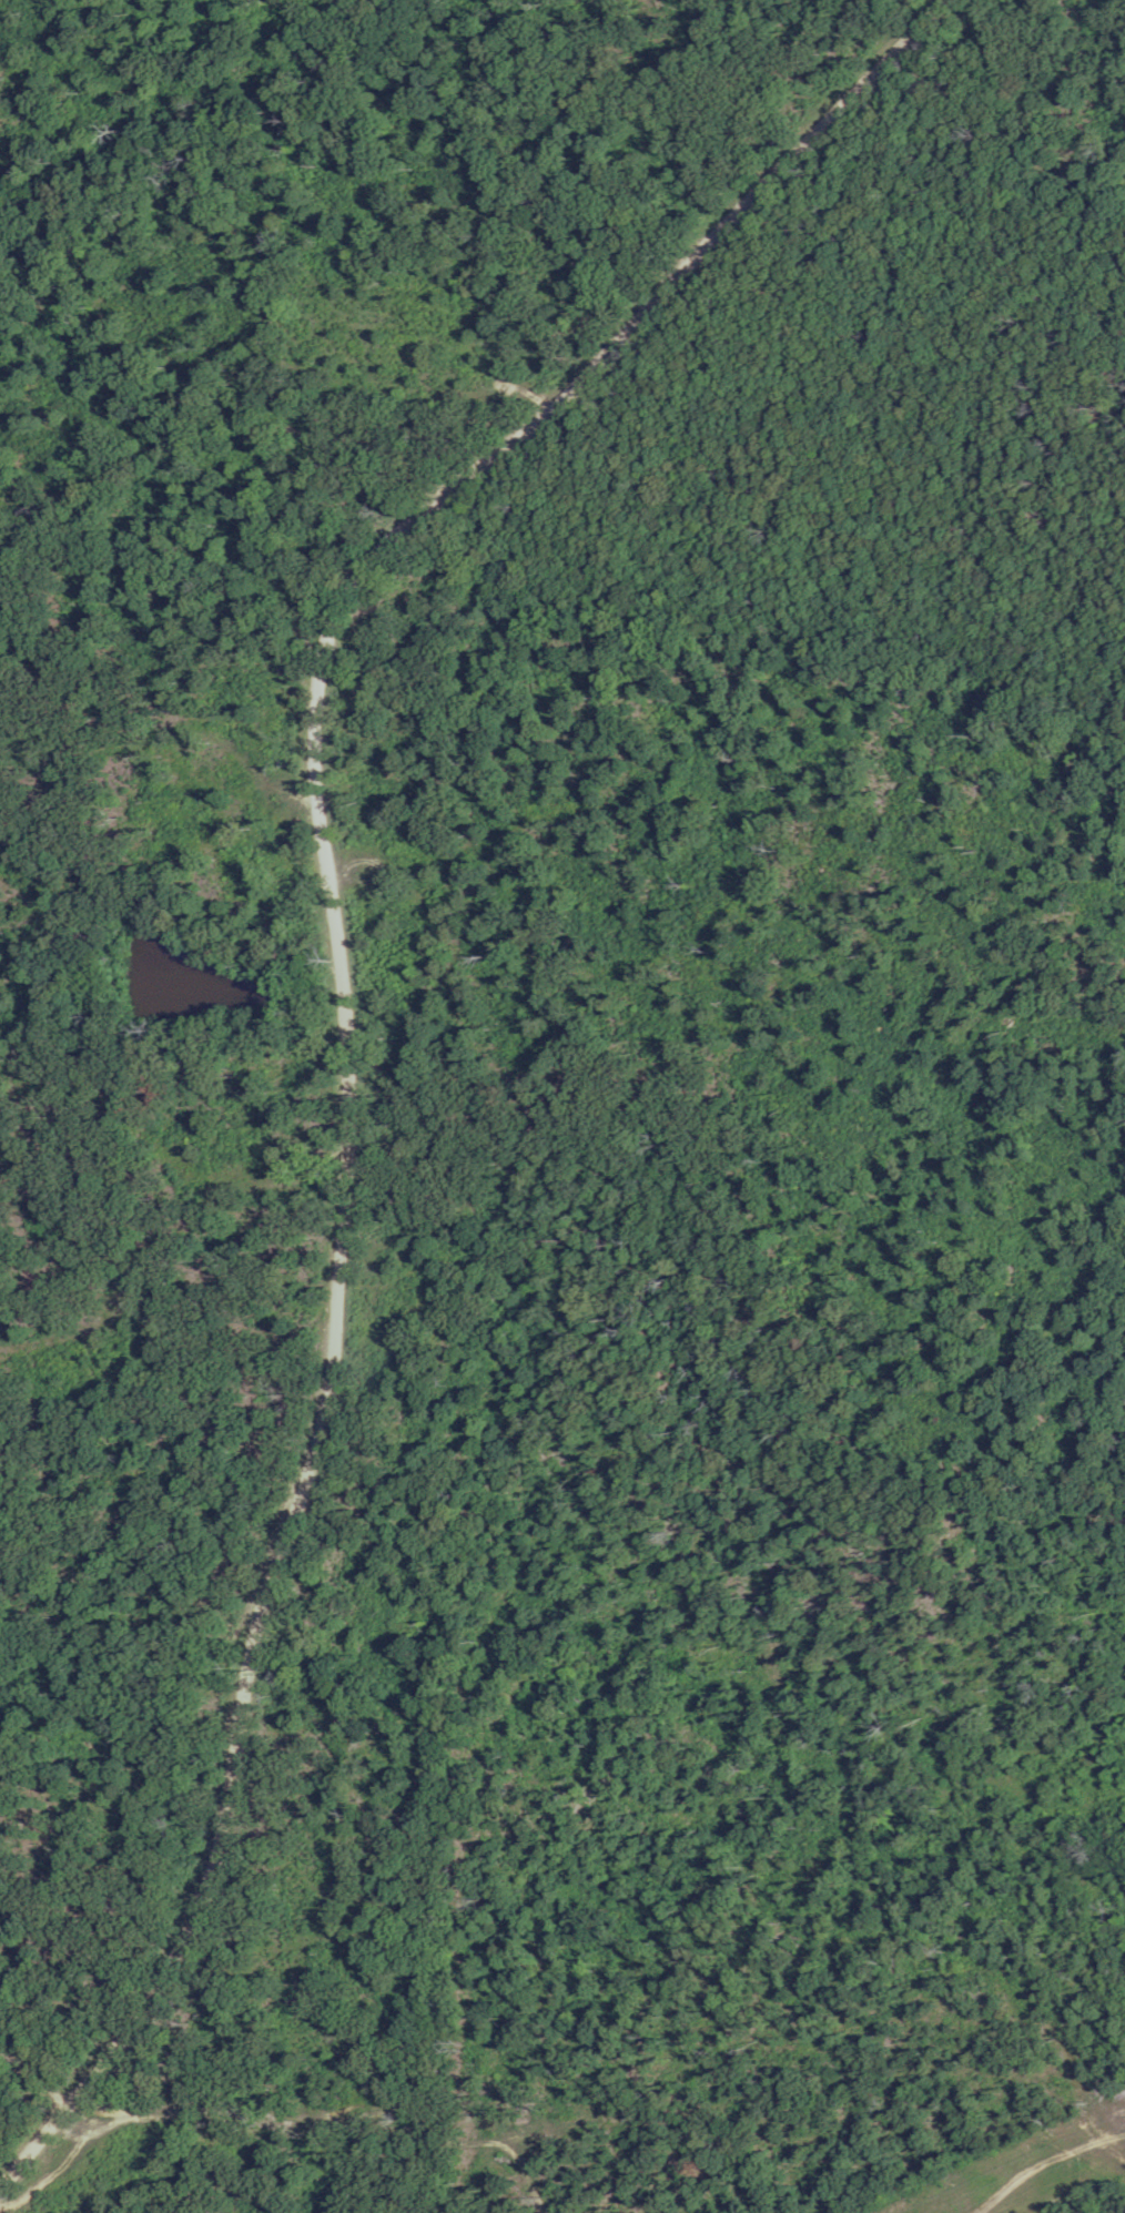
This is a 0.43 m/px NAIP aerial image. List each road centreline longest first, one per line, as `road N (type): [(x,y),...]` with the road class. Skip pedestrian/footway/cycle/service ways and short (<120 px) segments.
road 1 (residential): [(0,2191),(148,2004),(216,1879),(259,1604),(302,1483),(321,1400),(348,1043),(348,981),(316,720),(333,612),(362,562),(588,377),(936,0)]
road 2 (residential): [(57,2120),(301,2121),(357,2104)]
road 3 (residential): [(989,2212),(1061,2161),(1124,2134)]

